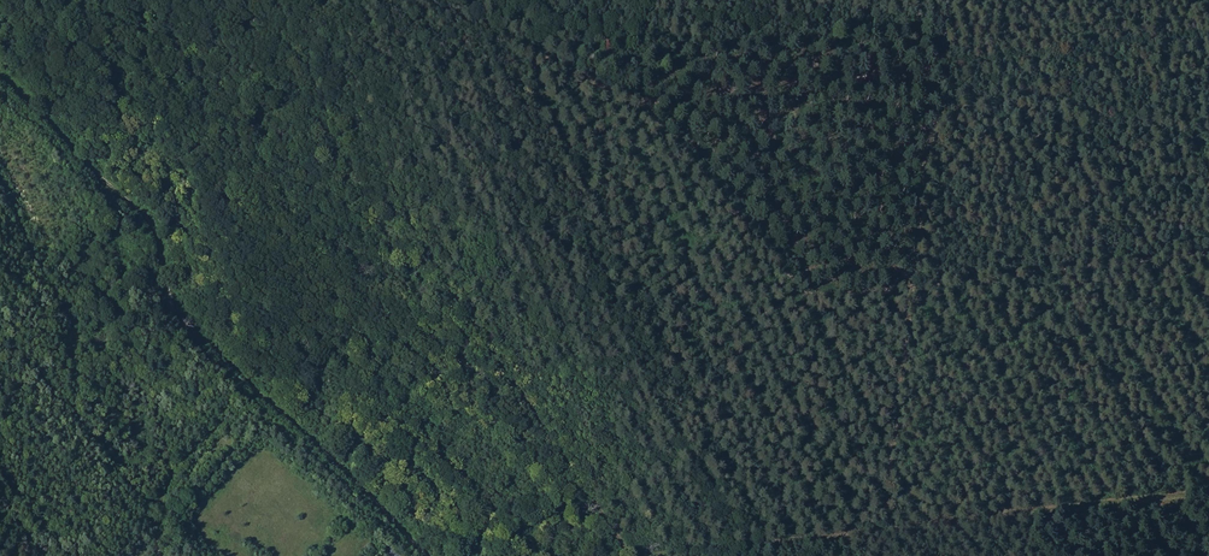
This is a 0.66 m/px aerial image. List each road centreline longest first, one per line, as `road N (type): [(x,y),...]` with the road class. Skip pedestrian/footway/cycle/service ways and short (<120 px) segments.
road 1 (track): [(432,555),(180,323),(156,234),(0,79)]

